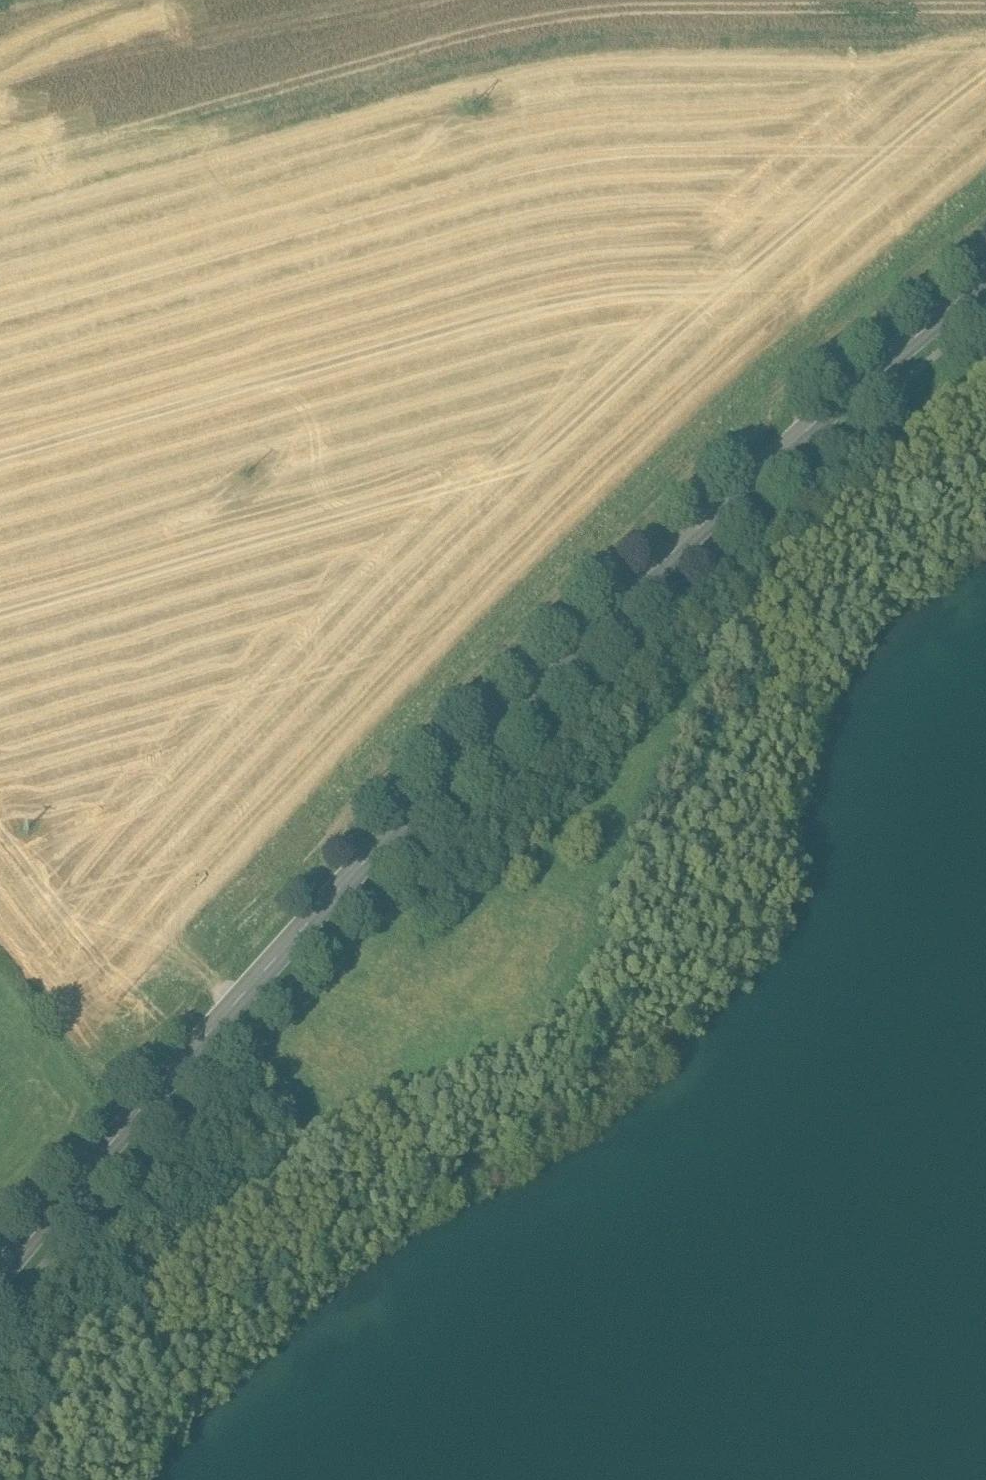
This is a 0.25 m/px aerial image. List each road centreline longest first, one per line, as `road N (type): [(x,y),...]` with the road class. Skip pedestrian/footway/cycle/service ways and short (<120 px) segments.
road 1 (secondary): [(985,285),(775,456),(558,663),(289,944),(0,1276)]

